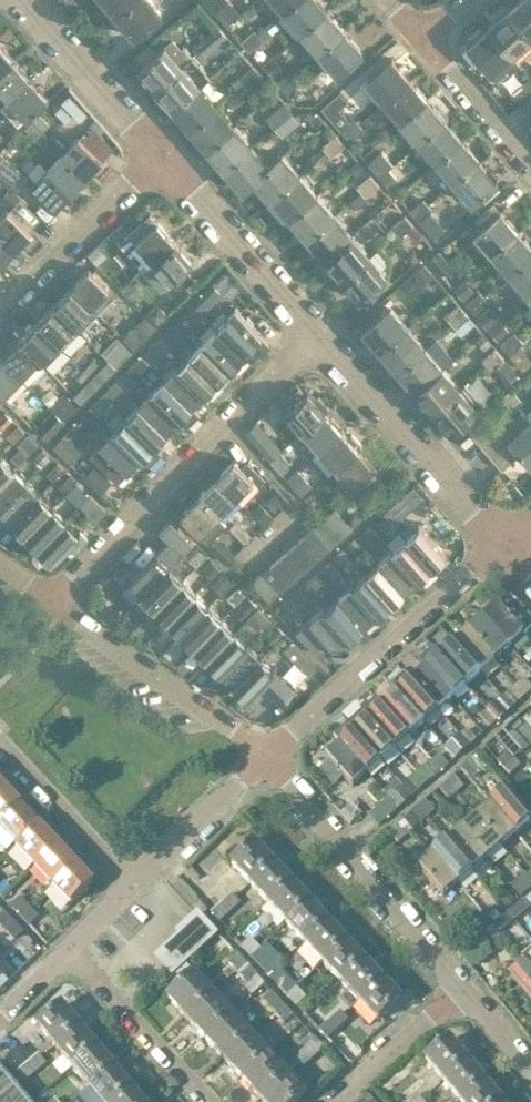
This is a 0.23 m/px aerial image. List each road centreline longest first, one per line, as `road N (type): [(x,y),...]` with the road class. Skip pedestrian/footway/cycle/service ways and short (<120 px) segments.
road 1 (residential): [(318,340),(49,600)]
road 2 (residential): [(268,757),(501,547)]
road 3 (residential): [(268,757),(461,992)]
road 4 (residential): [(501,547),(318,340)]
road 5 (residential): [(49,600),(268,757)]
road 6 (residential): [(318,340),(159,158)]
road 7 (residential): [(159,158),(0,317)]
road 8 (residential): [(159,158),(23,0)]
road 9 (residential): [(207,1101),(69,952)]
road 10 (residential): [(130,888),(268,757)]
road 11 (residential): [(130,888),(0,751)]
road 12 (residential): [(332,1101),(461,992)]
road 13 (residential): [(530,166),(422,38)]

